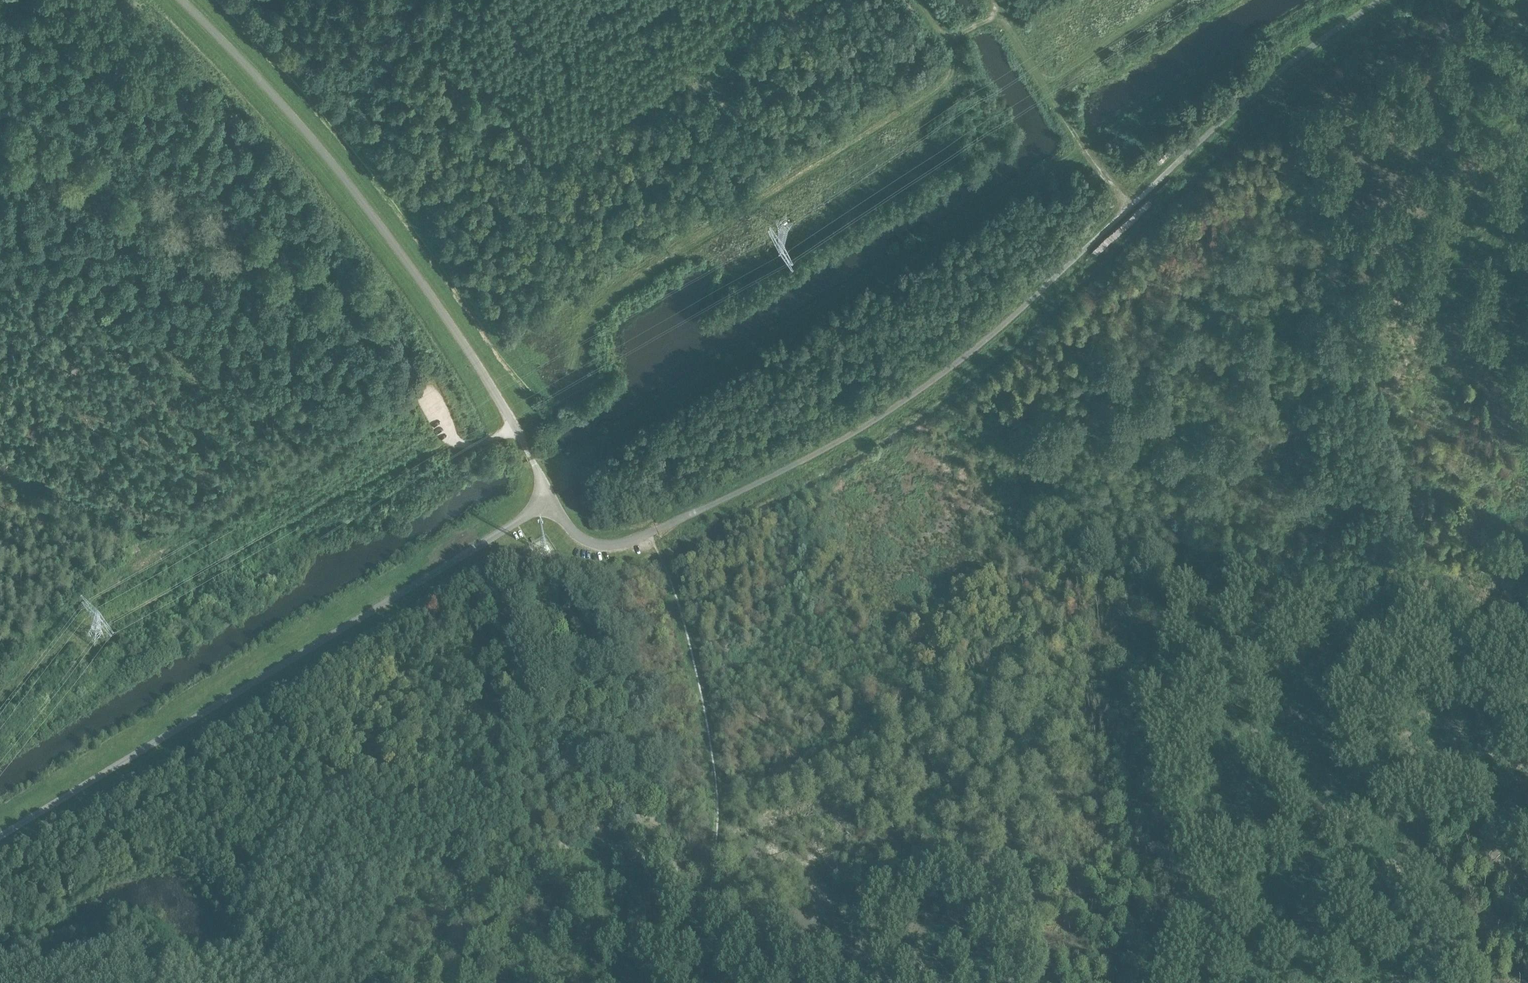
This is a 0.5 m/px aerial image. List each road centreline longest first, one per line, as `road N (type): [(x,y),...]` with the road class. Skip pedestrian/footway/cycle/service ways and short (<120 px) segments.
road 1 (unclassified): [(1384,0),(1236,106),(1038,299),(902,406),(802,463),(611,549),(576,537),(547,500)]
road 2 (unclassified): [(547,500),(446,570),(0,838)]
road 3 (unclassified): [(547,500),(542,475),(475,361),(383,227),(264,84),(181,0)]
road 4 (track): [(955,35),(950,75),(597,303),(556,408),(517,431)]

